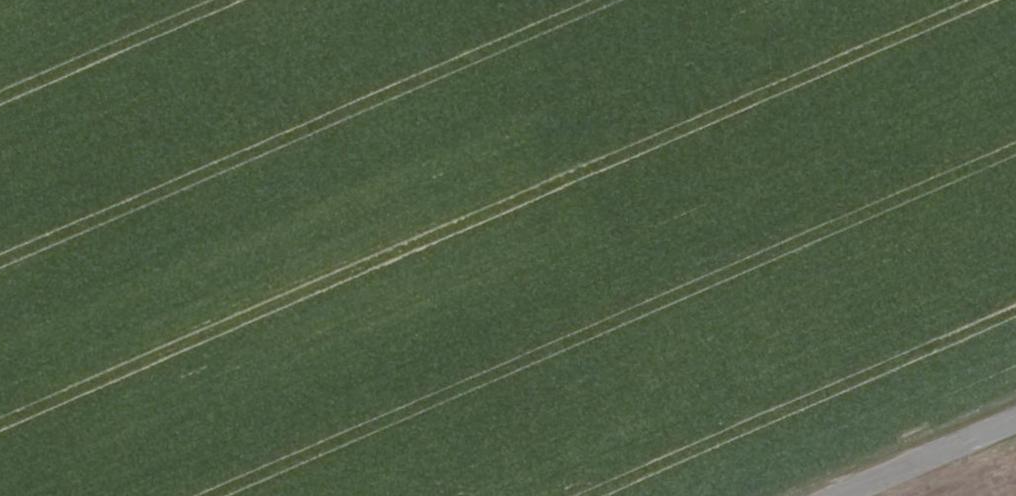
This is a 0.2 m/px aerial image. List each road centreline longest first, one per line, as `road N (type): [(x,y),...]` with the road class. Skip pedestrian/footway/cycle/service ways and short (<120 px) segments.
road 1 (tertiary): [(841,495),(1015,419)]

